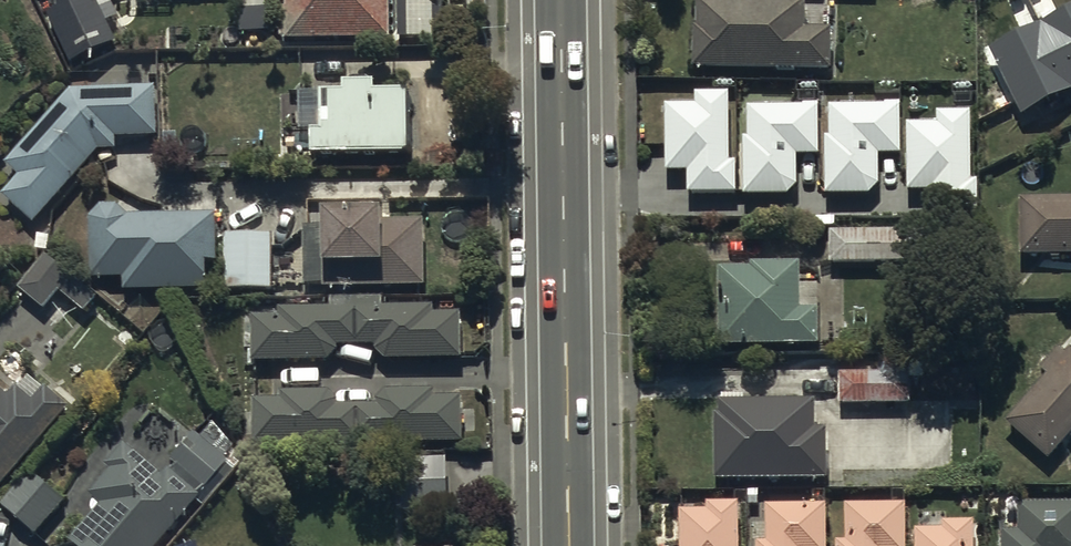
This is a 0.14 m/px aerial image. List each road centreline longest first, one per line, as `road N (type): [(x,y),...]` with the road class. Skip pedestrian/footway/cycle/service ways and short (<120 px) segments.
road 1 (secondary): [(566,545),(559,0)]

